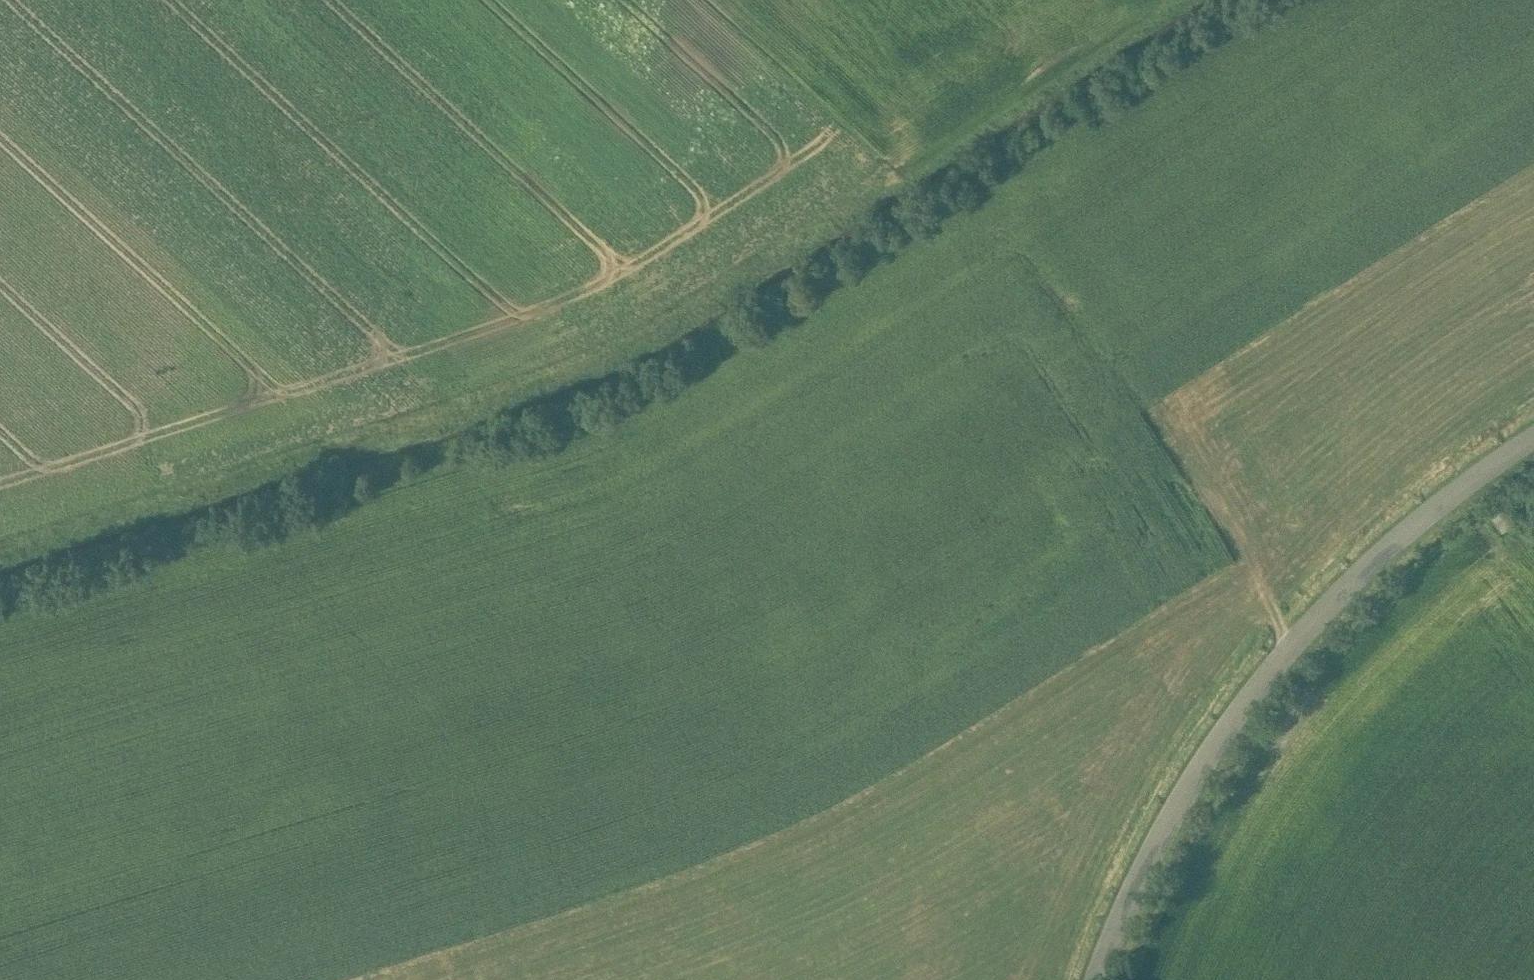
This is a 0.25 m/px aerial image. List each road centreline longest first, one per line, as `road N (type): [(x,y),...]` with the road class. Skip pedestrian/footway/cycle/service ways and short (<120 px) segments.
road 1 (unclassified): [(1533,440),(1364,573),(1287,656),(1207,765),(1098,979)]

